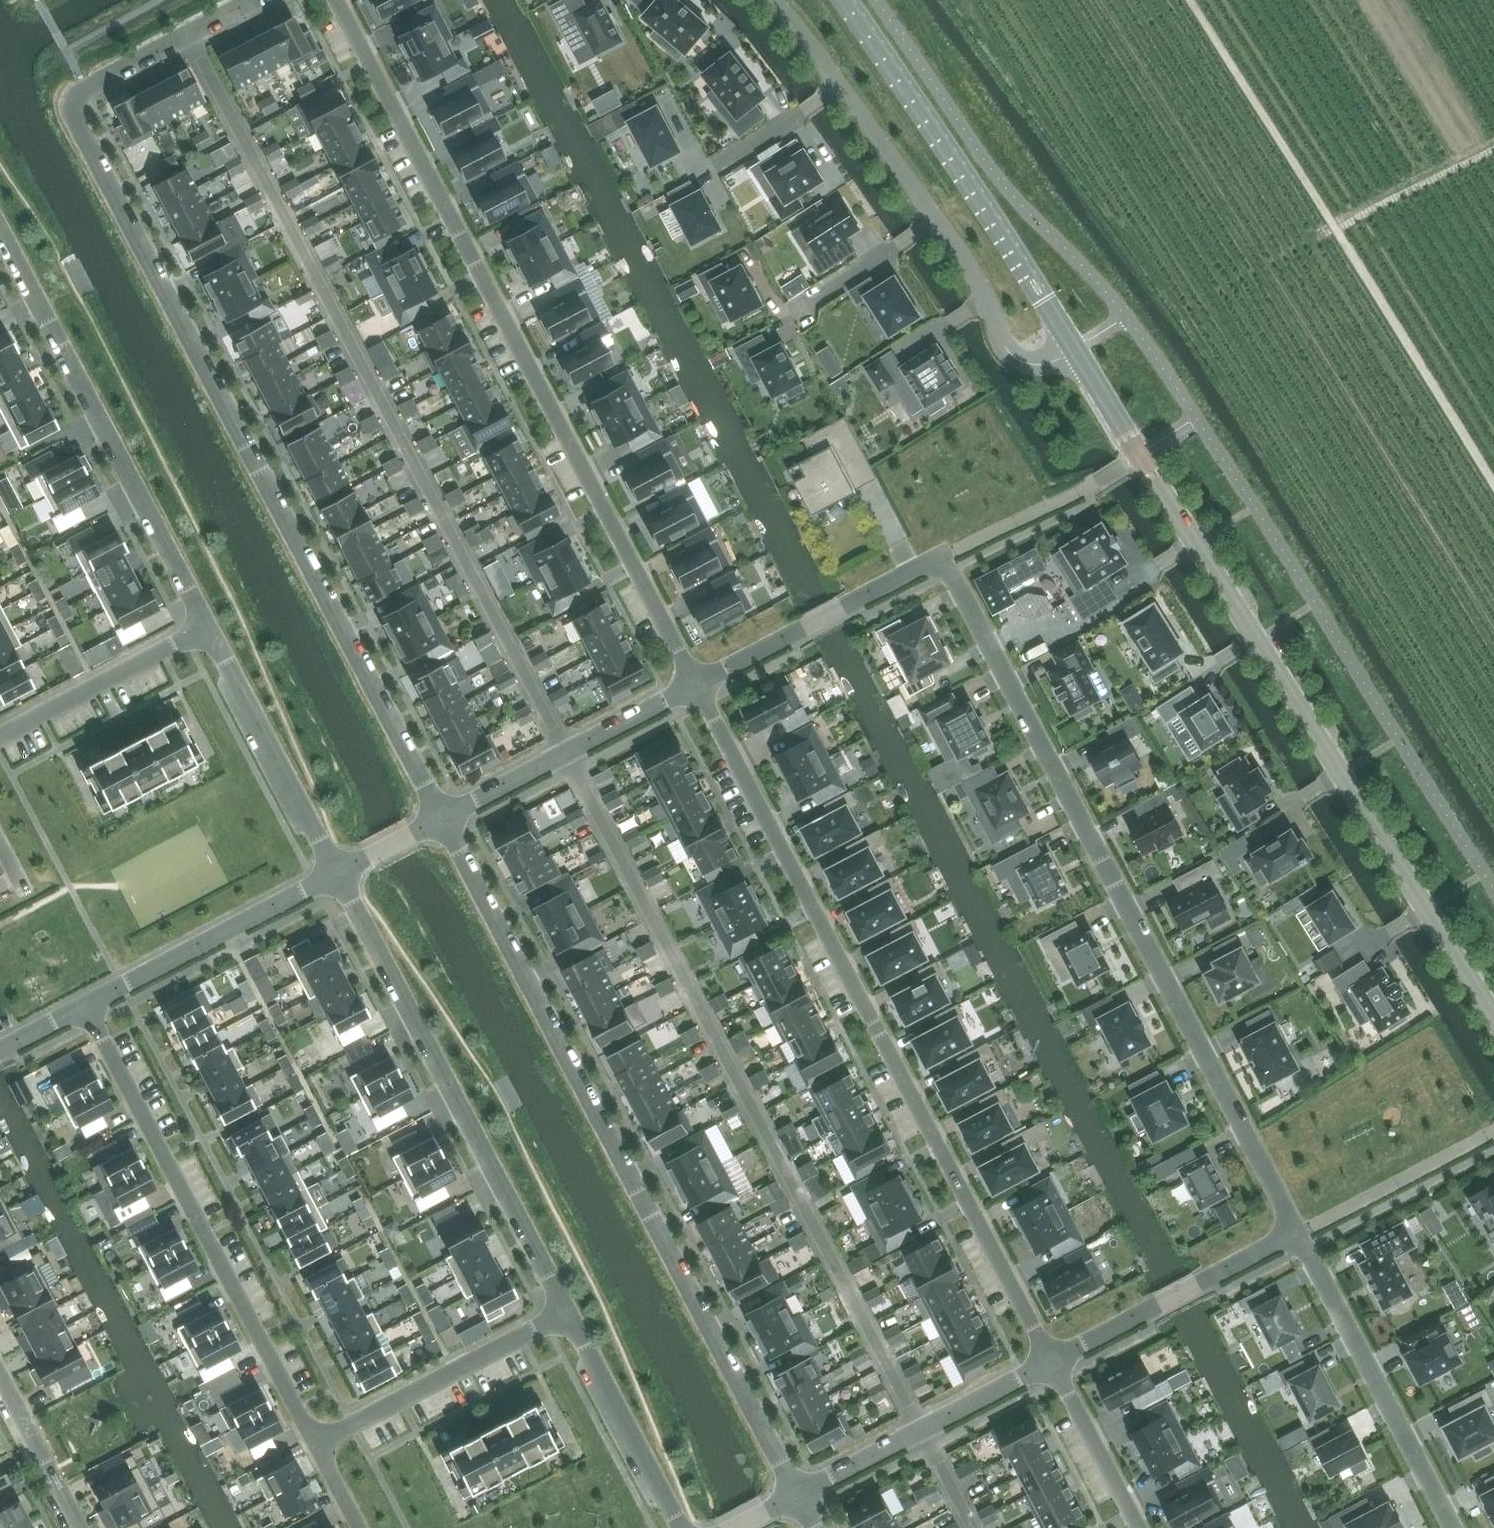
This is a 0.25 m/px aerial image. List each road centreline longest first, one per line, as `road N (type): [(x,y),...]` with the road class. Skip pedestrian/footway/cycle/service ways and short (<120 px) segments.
road 1 (residential): [(696,684),(940,556),(1296,1233)]
road 2 (residential): [(437,819),(70,110),(85,87),(252,0)]
road 3 (tertiary): [(1493,1019),(1072,351)]
road 4 (residential): [(336,0),(696,684)]
road 5 (residential): [(795,1495),(437,819)]
road 6 (residential): [(696,684),(1050,1361)]
road 7 (residential): [(316,1446),(86,1004)]
road 8 (residential): [(336,873),(565,1312)]
road 9 (unclassified): [(1072,351),(1029,364),(1002,339),(976,274),(776,0)]
road 10 (residential): [(0,232),(207,626)]
road 11 (tertiary): [(1072,351),(845,0)]
road 12 (residential): [(1296,1233),(1453,1527)]
road 13 (residential): [(437,819),(696,684)]
road 14 (residential): [(795,1495),(1050,1361)]
road 15 (residential): [(565,1312),(316,1446)]
road 16 (residential): [(86,1004),(336,873)]
road 17 (residential): [(207,626),(336,873)]
road 18 (residential): [(1050,1361),(1296,1233)]
road 19 (residential): [(565,1312),(682,1527)]
road 20 (residential): [(207,626),(0,736)]
road 21 (residential): [(1050,1361),(1138,1527)]
road 22 (residential): [(81,1527),(0,1375)]

